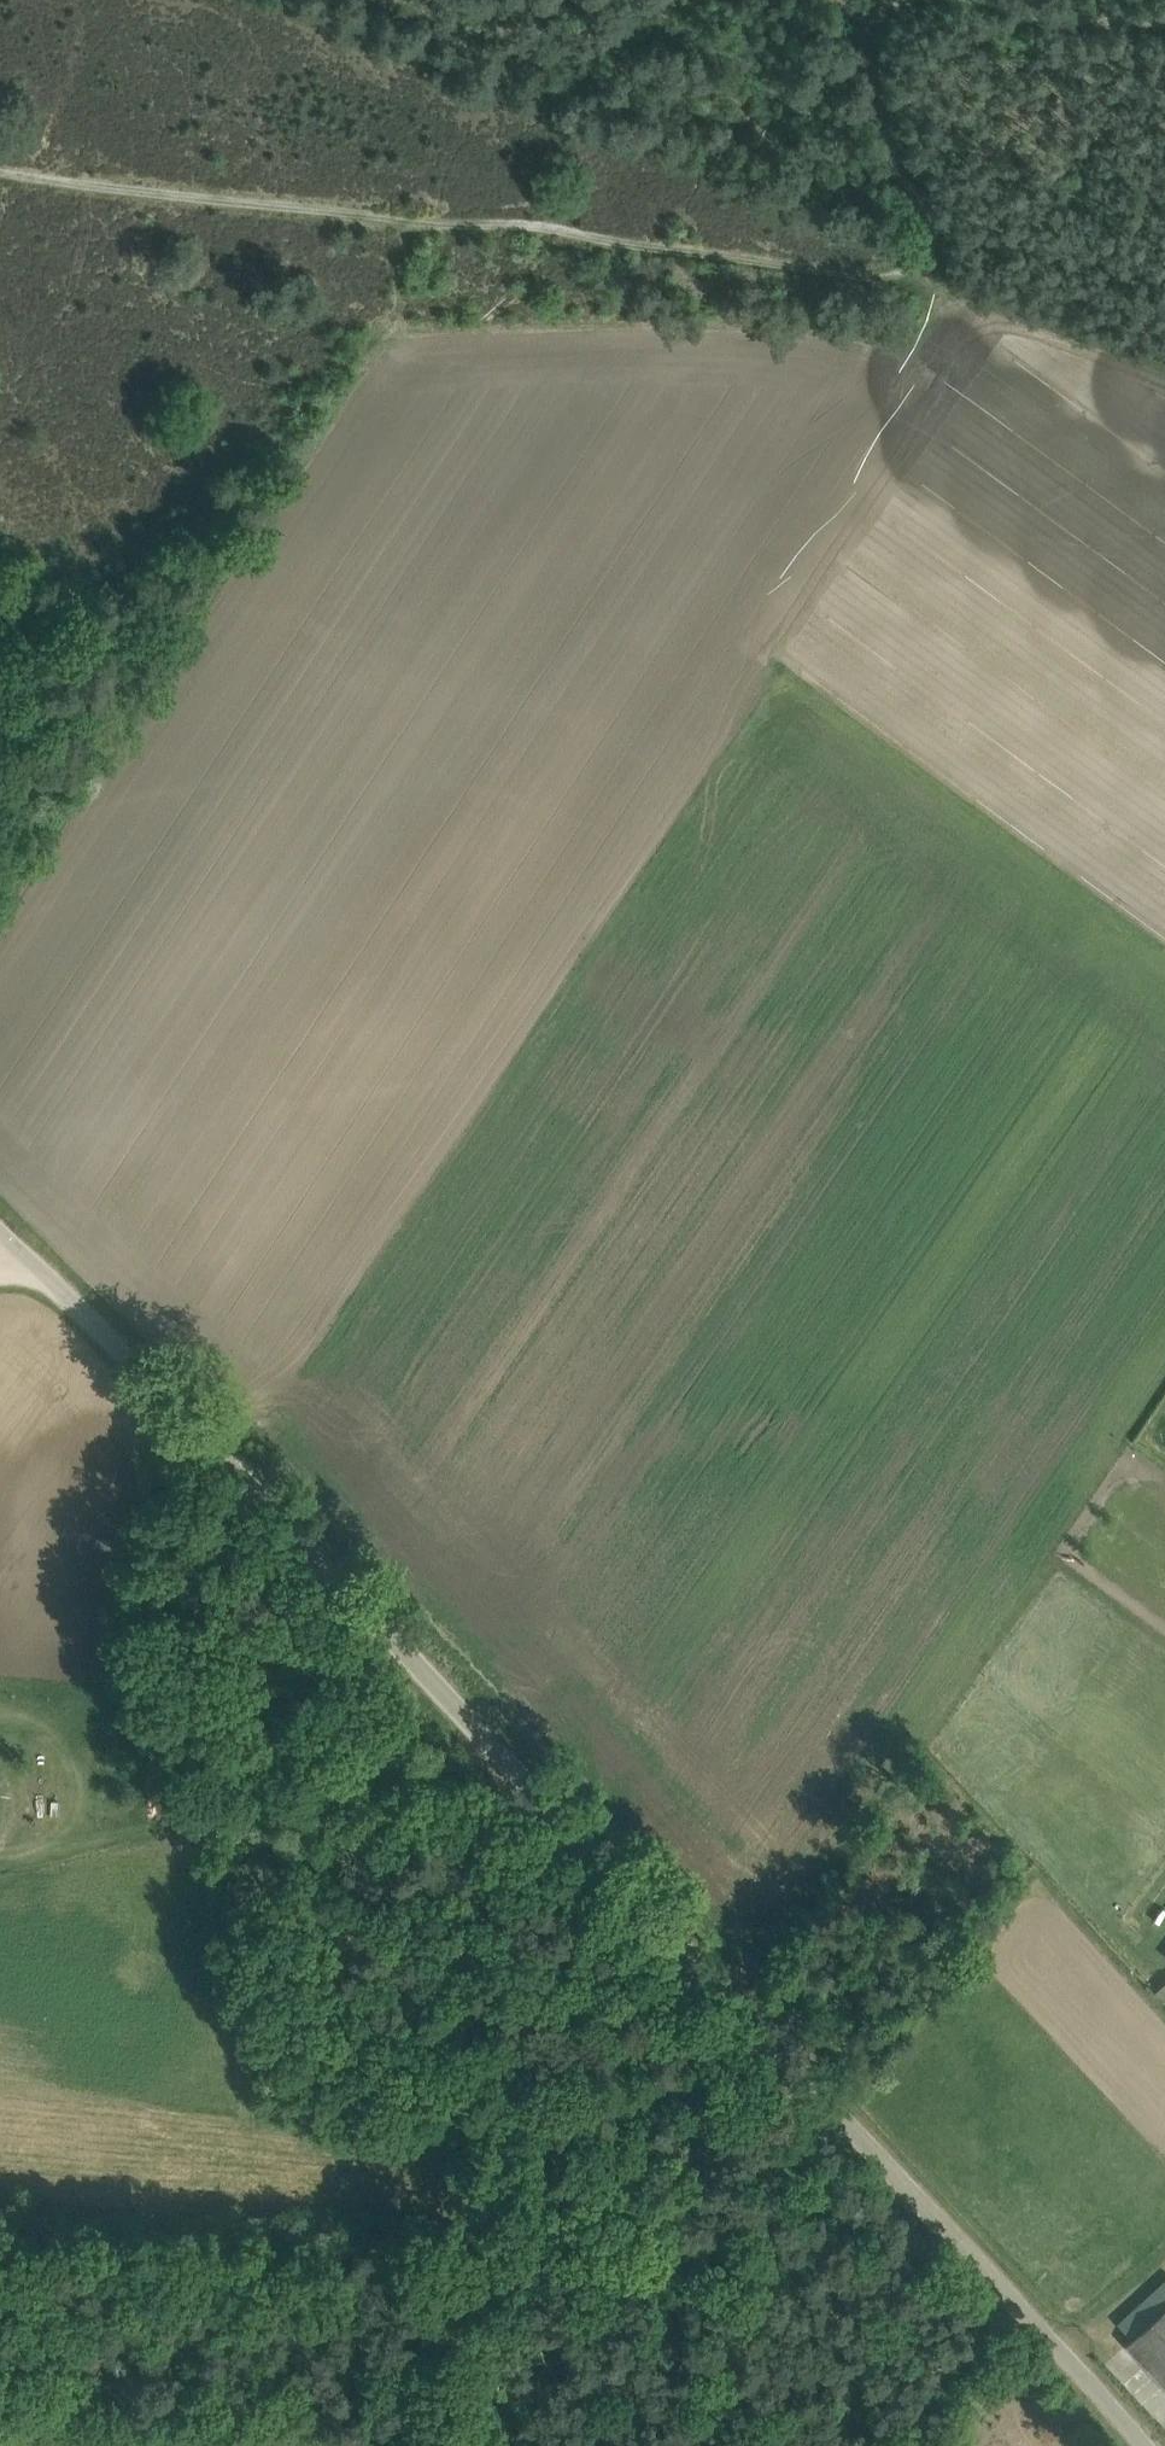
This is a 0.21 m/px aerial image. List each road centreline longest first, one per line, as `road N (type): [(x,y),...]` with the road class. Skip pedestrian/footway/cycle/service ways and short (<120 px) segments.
road 1 (unclassified): [(1146,2445),(0,1224)]
road 2 (track): [(873,0),(879,115),(934,253),(898,280),(629,242),(533,219),(425,219),(0,173)]
road 3 (track): [(1164,30),(1113,30),(946,0)]

